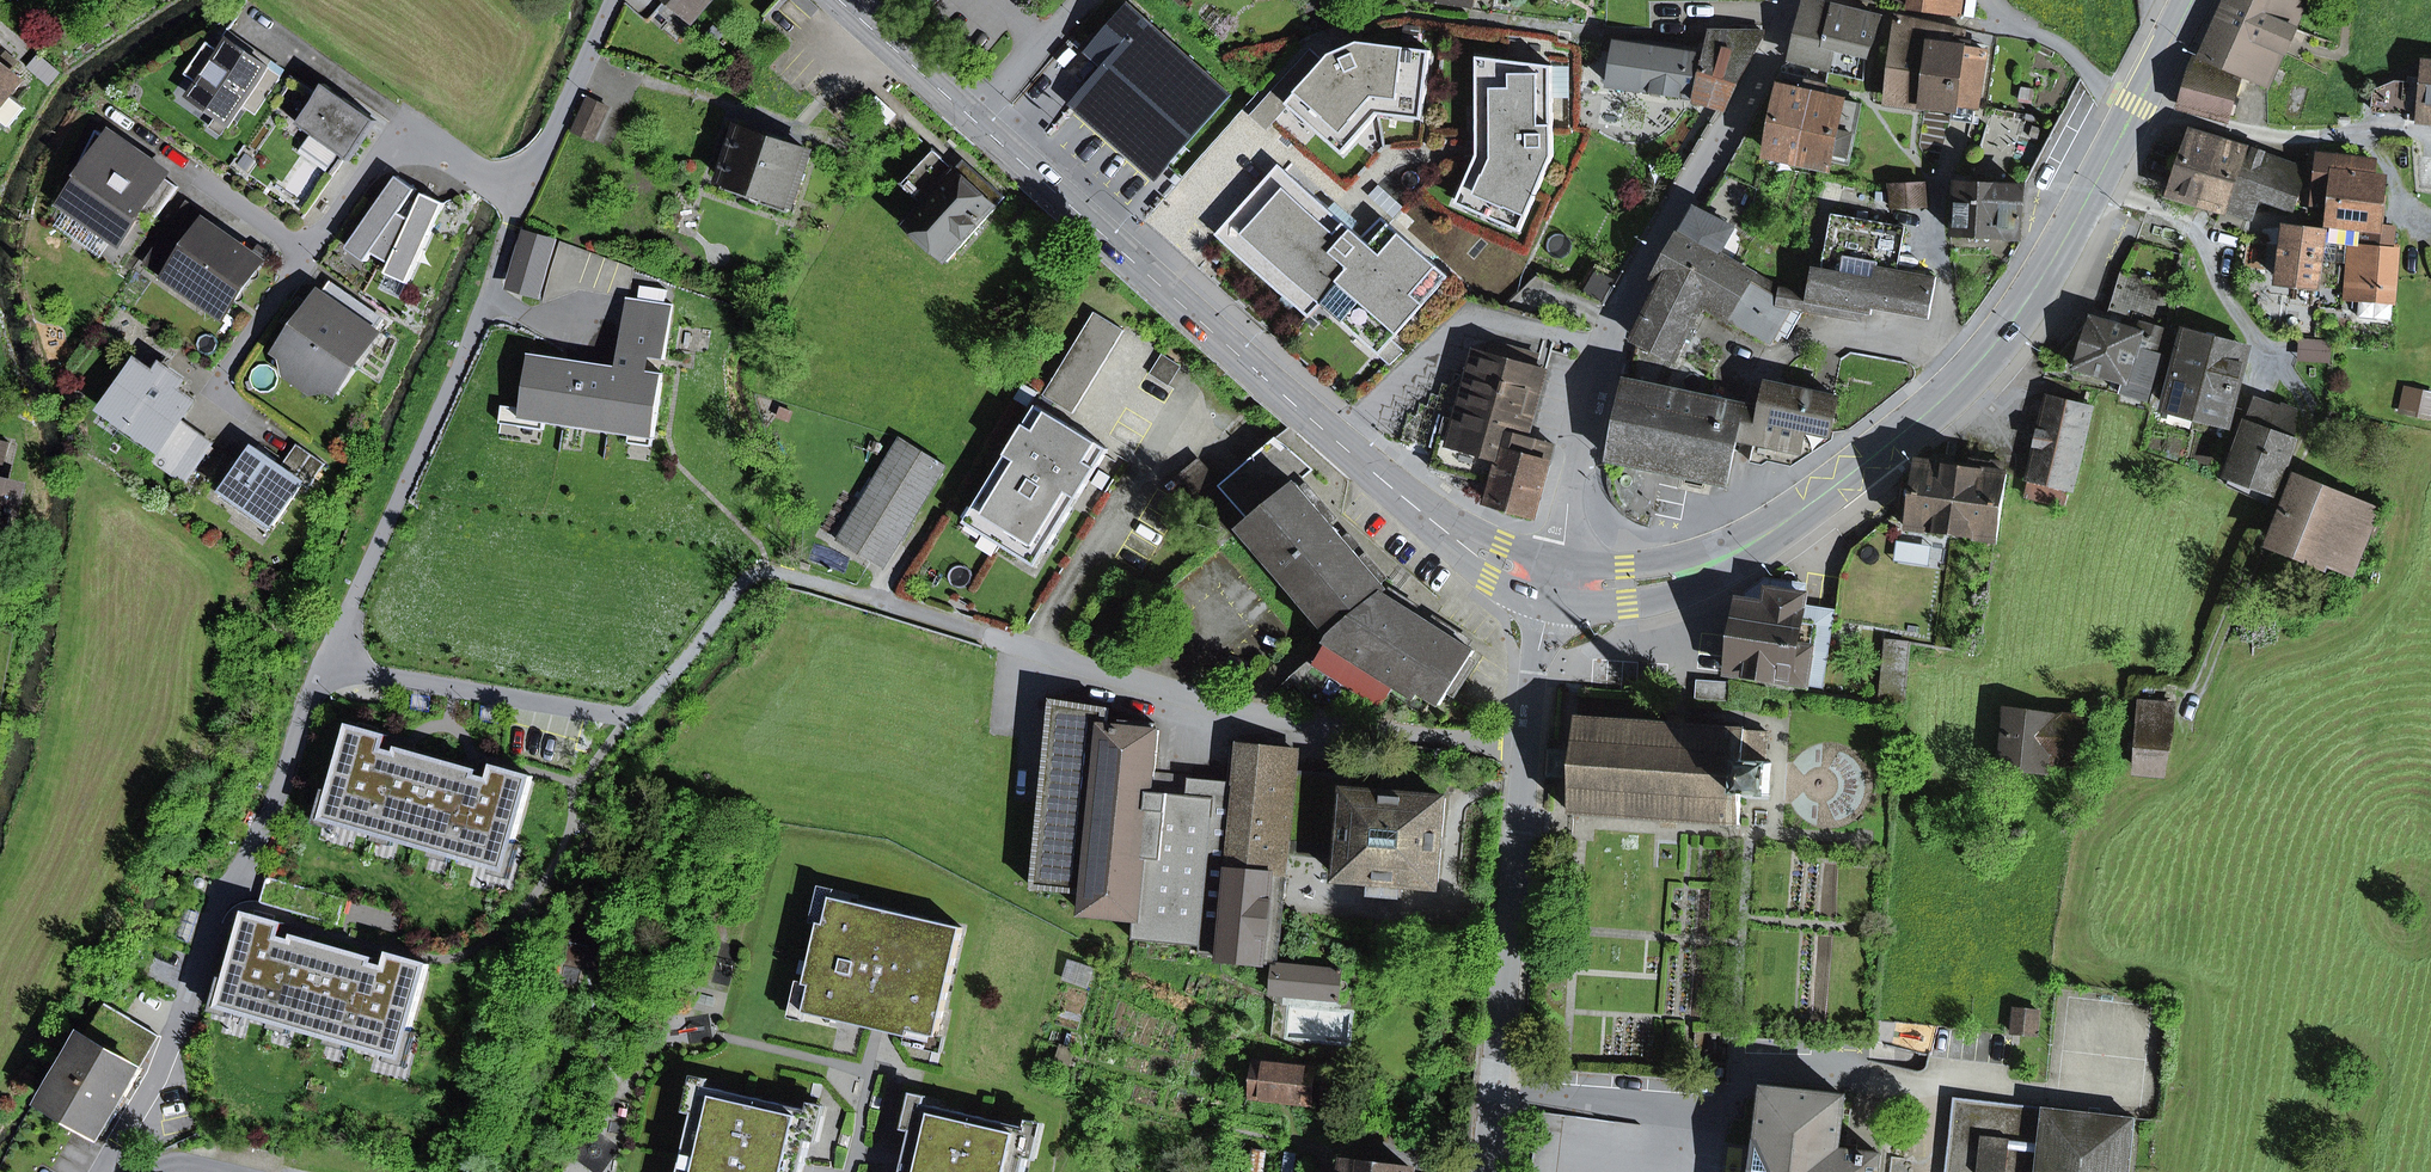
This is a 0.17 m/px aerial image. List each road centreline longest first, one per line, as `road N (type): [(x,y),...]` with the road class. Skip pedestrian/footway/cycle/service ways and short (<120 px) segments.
road 1 (primary): [(1555,585),(1493,562),(1442,532),(975,120)]
road 2 (residential): [(1555,585),(1605,352),(1640,275),(1752,94),(1790,0)]
road 3 (residential): [(324,665),(279,793),(209,924),(169,1043),(103,1171)]
road 4 (residential): [(1527,751),(1244,713),(1003,640)]
road 5 (primary): [(1969,372),(1815,497),(1721,559),(1629,588),(1555,585)]
road 6 (residential): [(1527,751),(1485,1171)]
road 7 (primary): [(2136,105),(2043,271),(1969,372)]
road 8 (residential): [(525,193),(407,122),(309,251)]
road 9 (residential): [(614,0),(525,193)]
road 10 (residential): [(1961,22),(2049,40),(2105,89),(2136,105)]
road 11 (residential): [(1969,372),(1953,355),(1943,195)]
road 12 (primary): [(975,120),(840,0)]
road 13 (residential): [(1555,585),(1535,669),(1527,751)]
road 14 (residential): [(309,251),(218,391)]
road 15 (residential): [(975,120),(1085,0)]
road 16 (residential): [(309,251),(198,176)]

